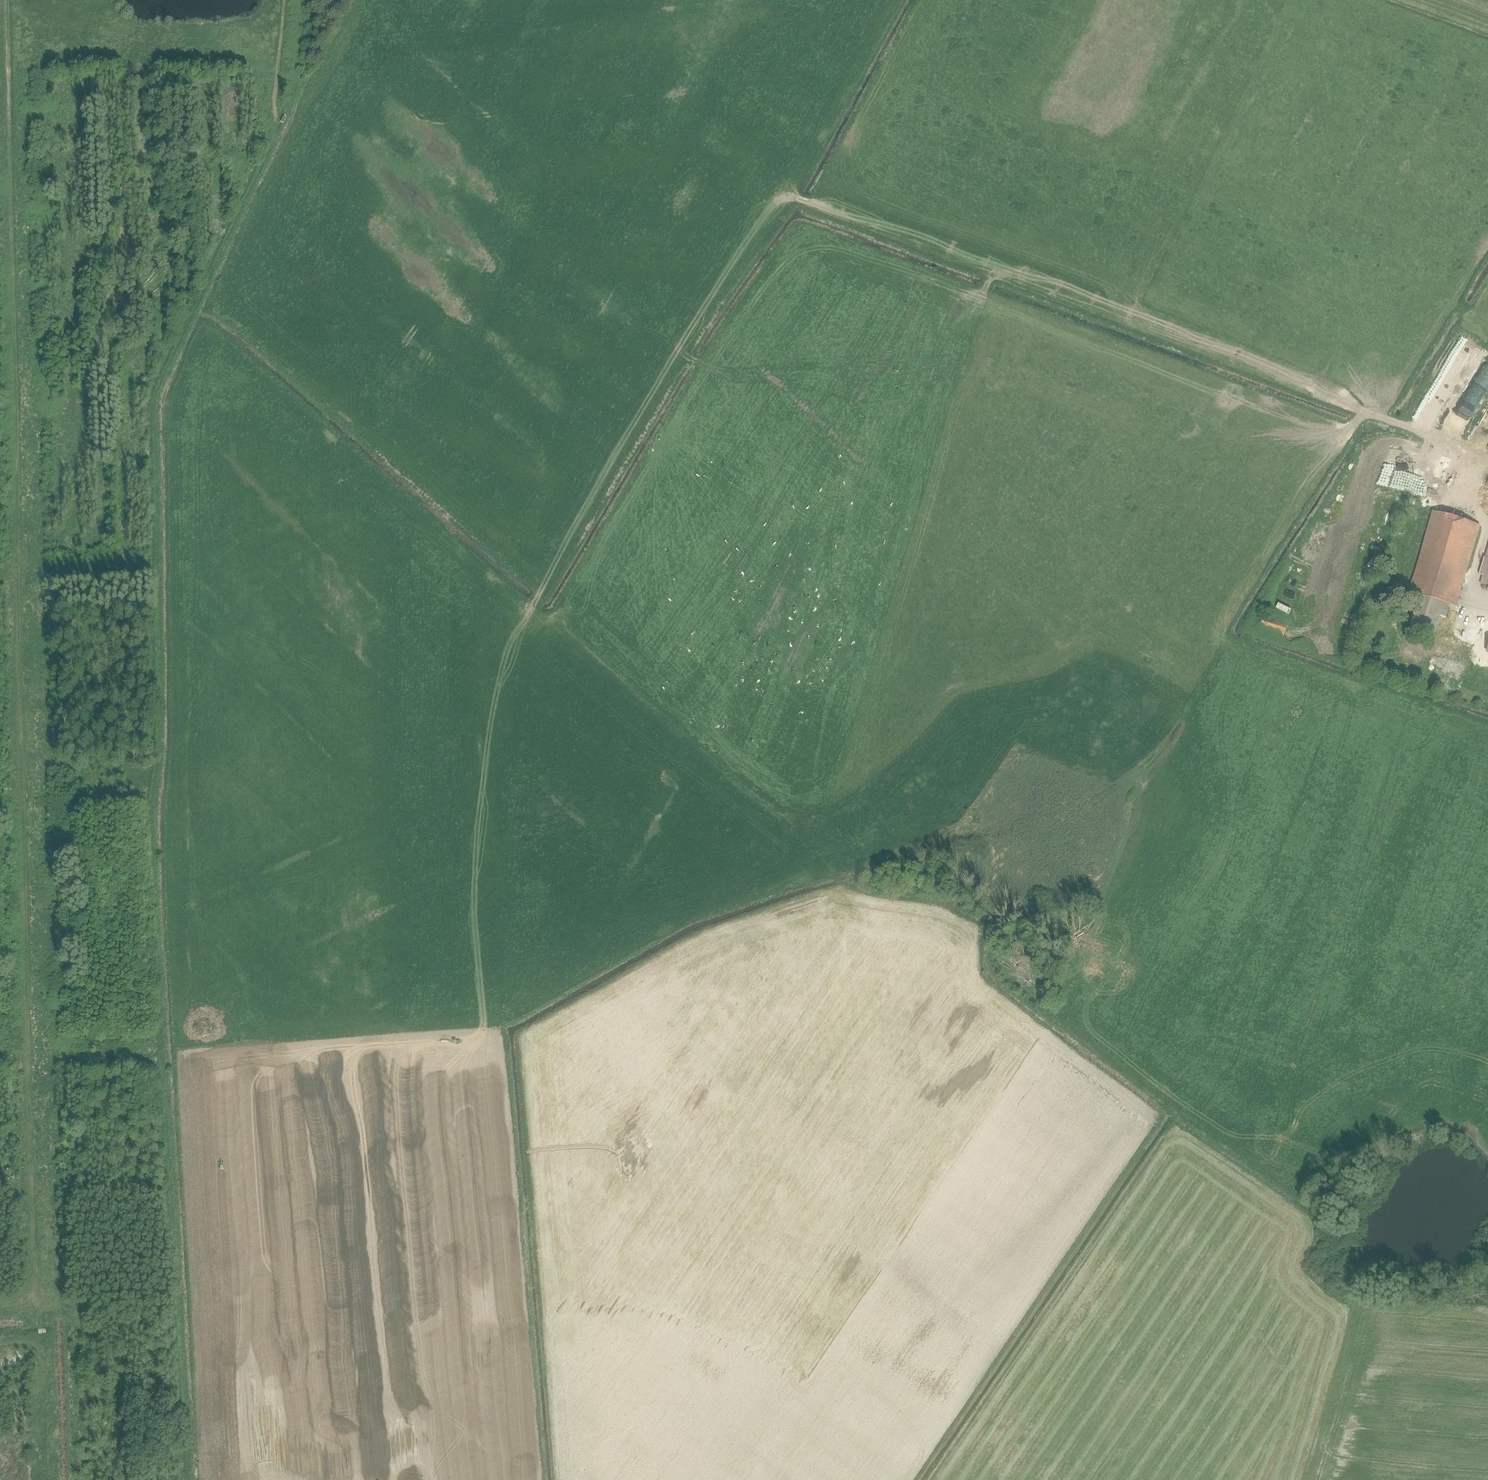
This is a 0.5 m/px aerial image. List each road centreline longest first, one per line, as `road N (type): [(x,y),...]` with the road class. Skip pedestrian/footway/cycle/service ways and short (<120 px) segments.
road 1 (track): [(8,0),(36,1277),(15,1304),(0,1308)]

